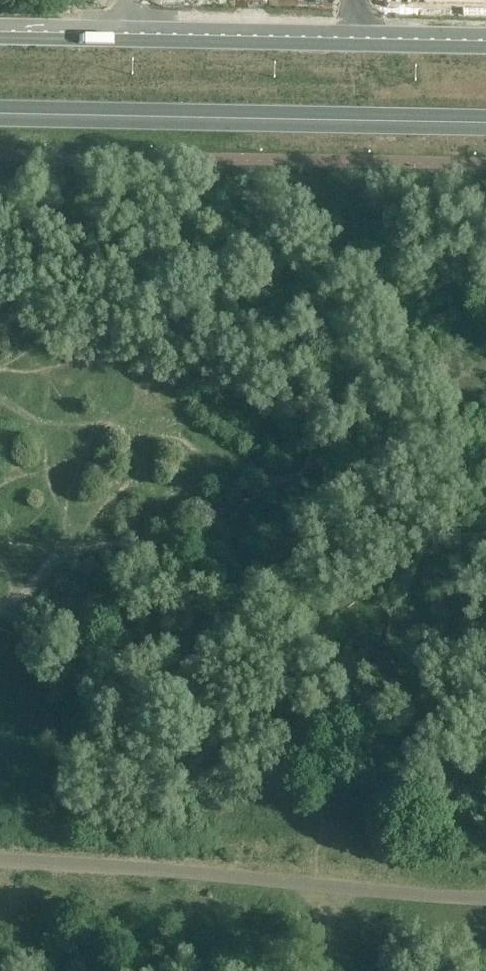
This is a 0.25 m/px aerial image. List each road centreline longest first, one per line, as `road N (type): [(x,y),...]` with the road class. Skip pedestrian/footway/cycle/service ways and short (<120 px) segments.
road 1 (secondary): [(485,49),(0,37)]
road 2 (secondary): [(0,107),(485,118)]

